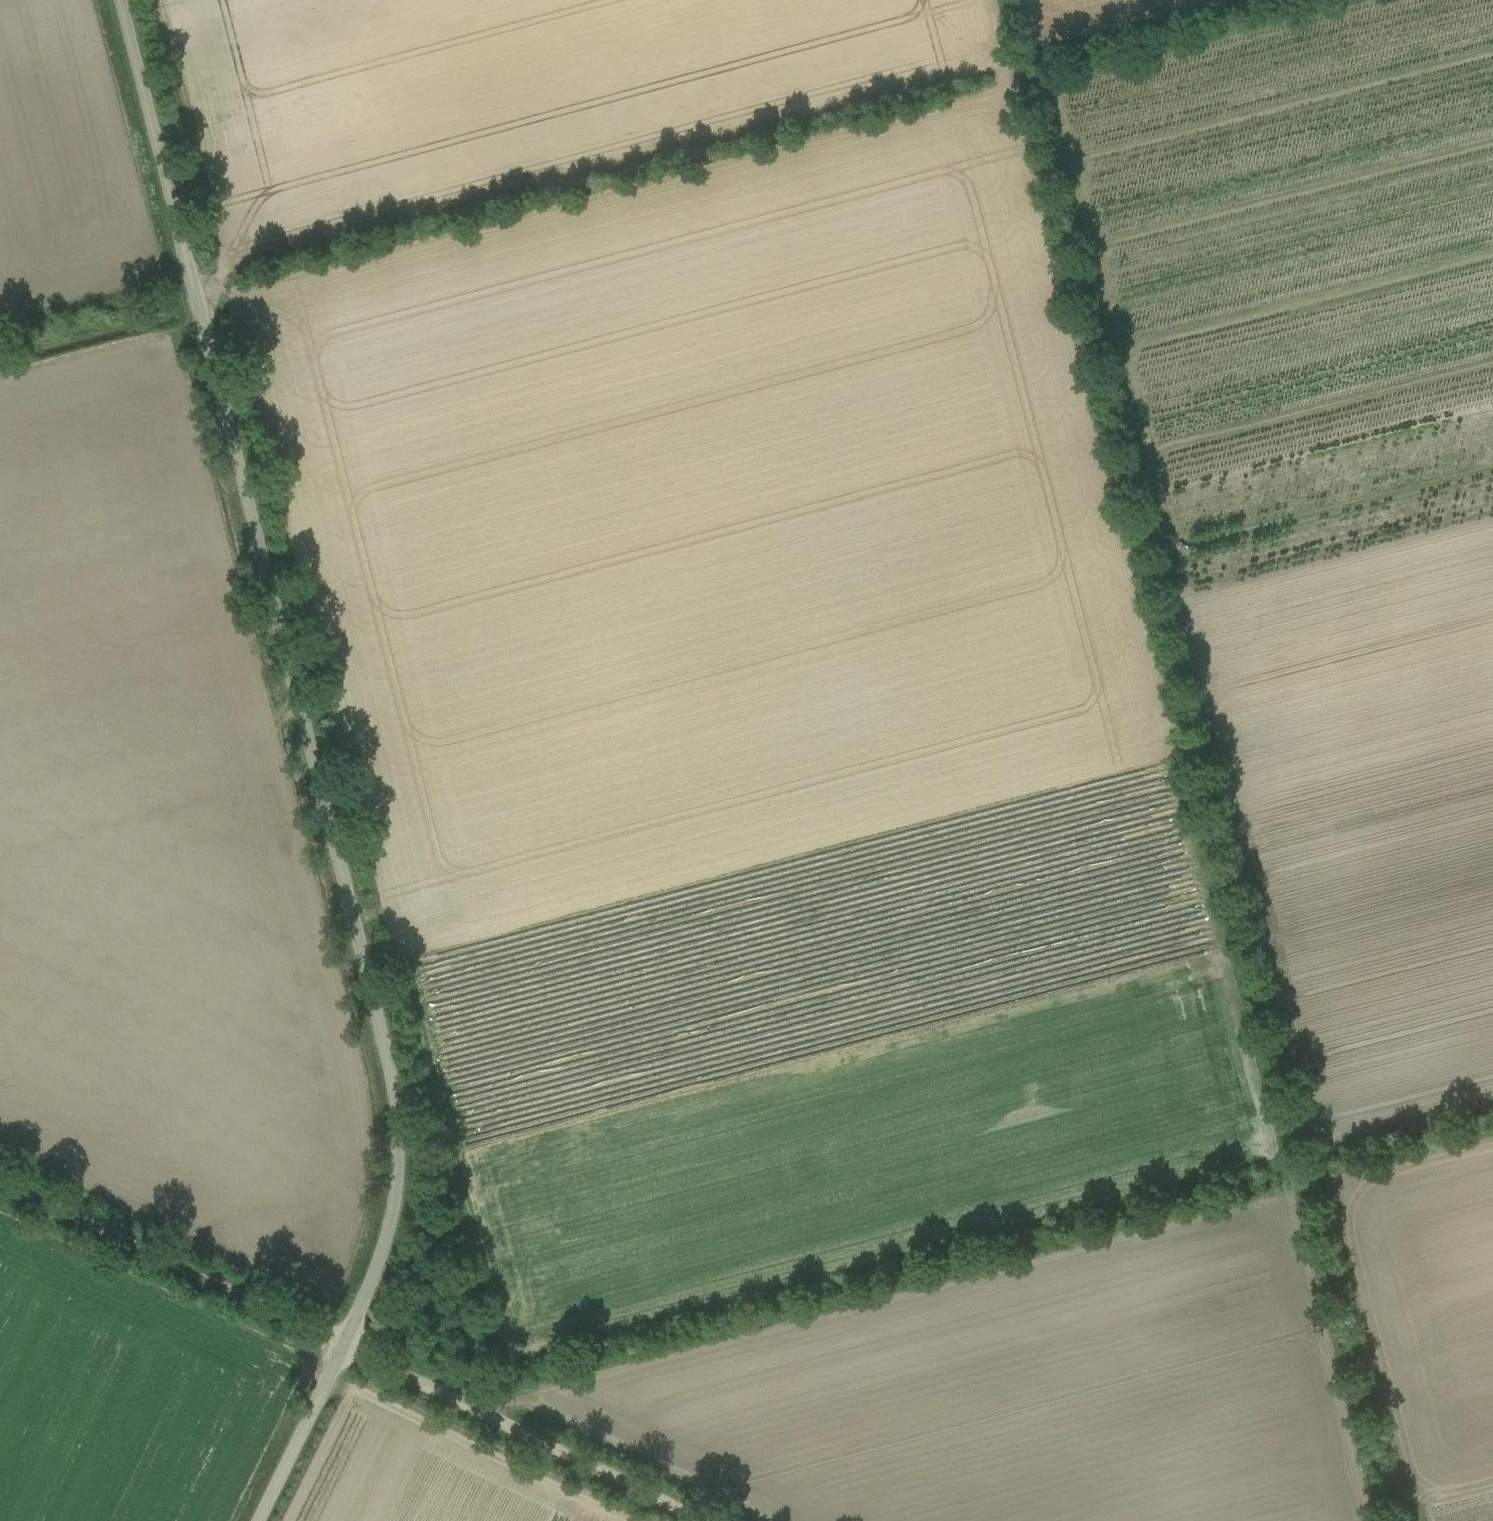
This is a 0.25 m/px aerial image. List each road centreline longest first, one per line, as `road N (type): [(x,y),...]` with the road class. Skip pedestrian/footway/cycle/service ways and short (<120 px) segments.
road 1 (unclassified): [(253,1520),(380,1262),(395,1185),(393,1102),(127,0)]
road 2 (track): [(0,1175),(712,1520)]

